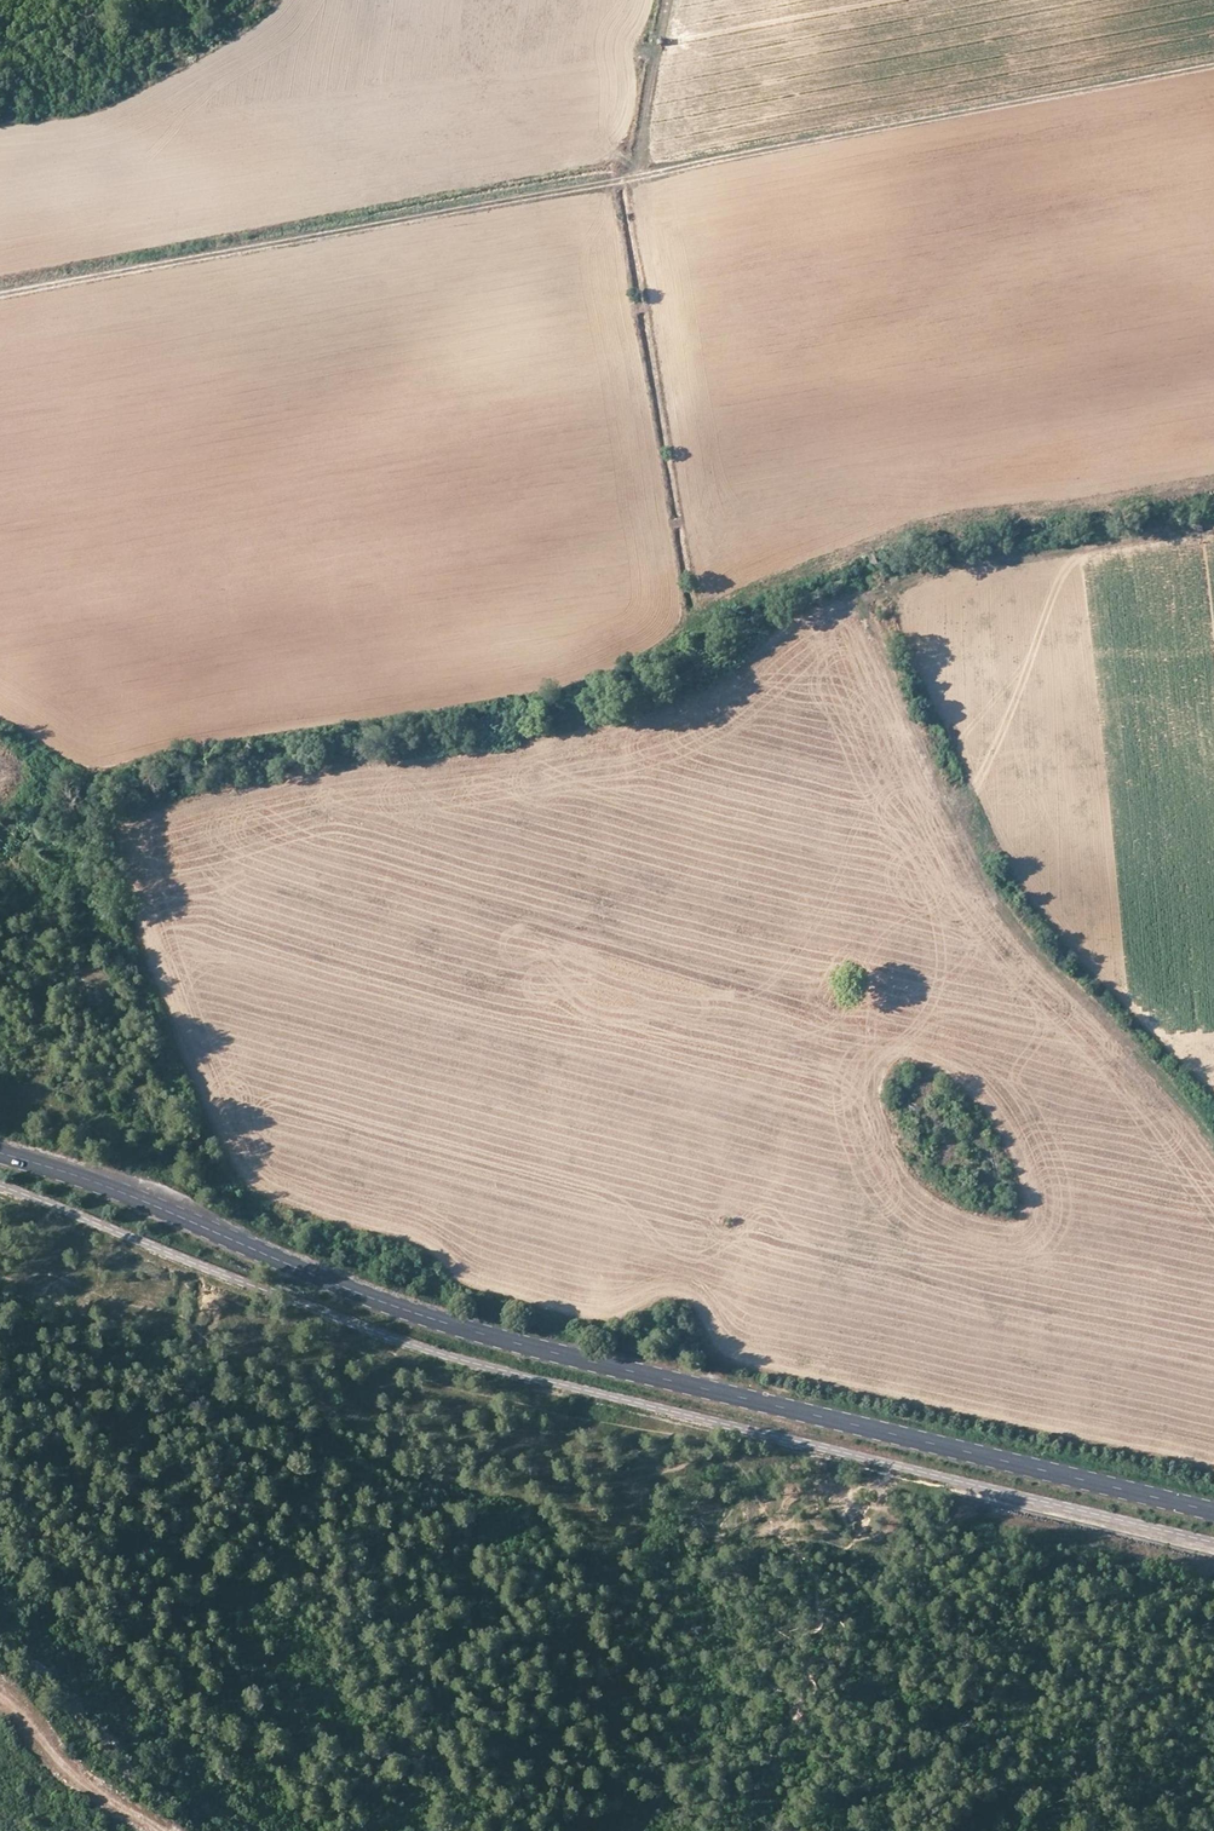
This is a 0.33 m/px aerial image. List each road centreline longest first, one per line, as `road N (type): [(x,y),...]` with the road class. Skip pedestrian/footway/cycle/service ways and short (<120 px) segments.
road 1 (secondary): [(0,1153),(104,1186),(458,1328),(1213,1512)]
road 2 (track): [(1213,66),(0,296)]
road 3 (track): [(0,1698),(80,1781),(158,1830)]

